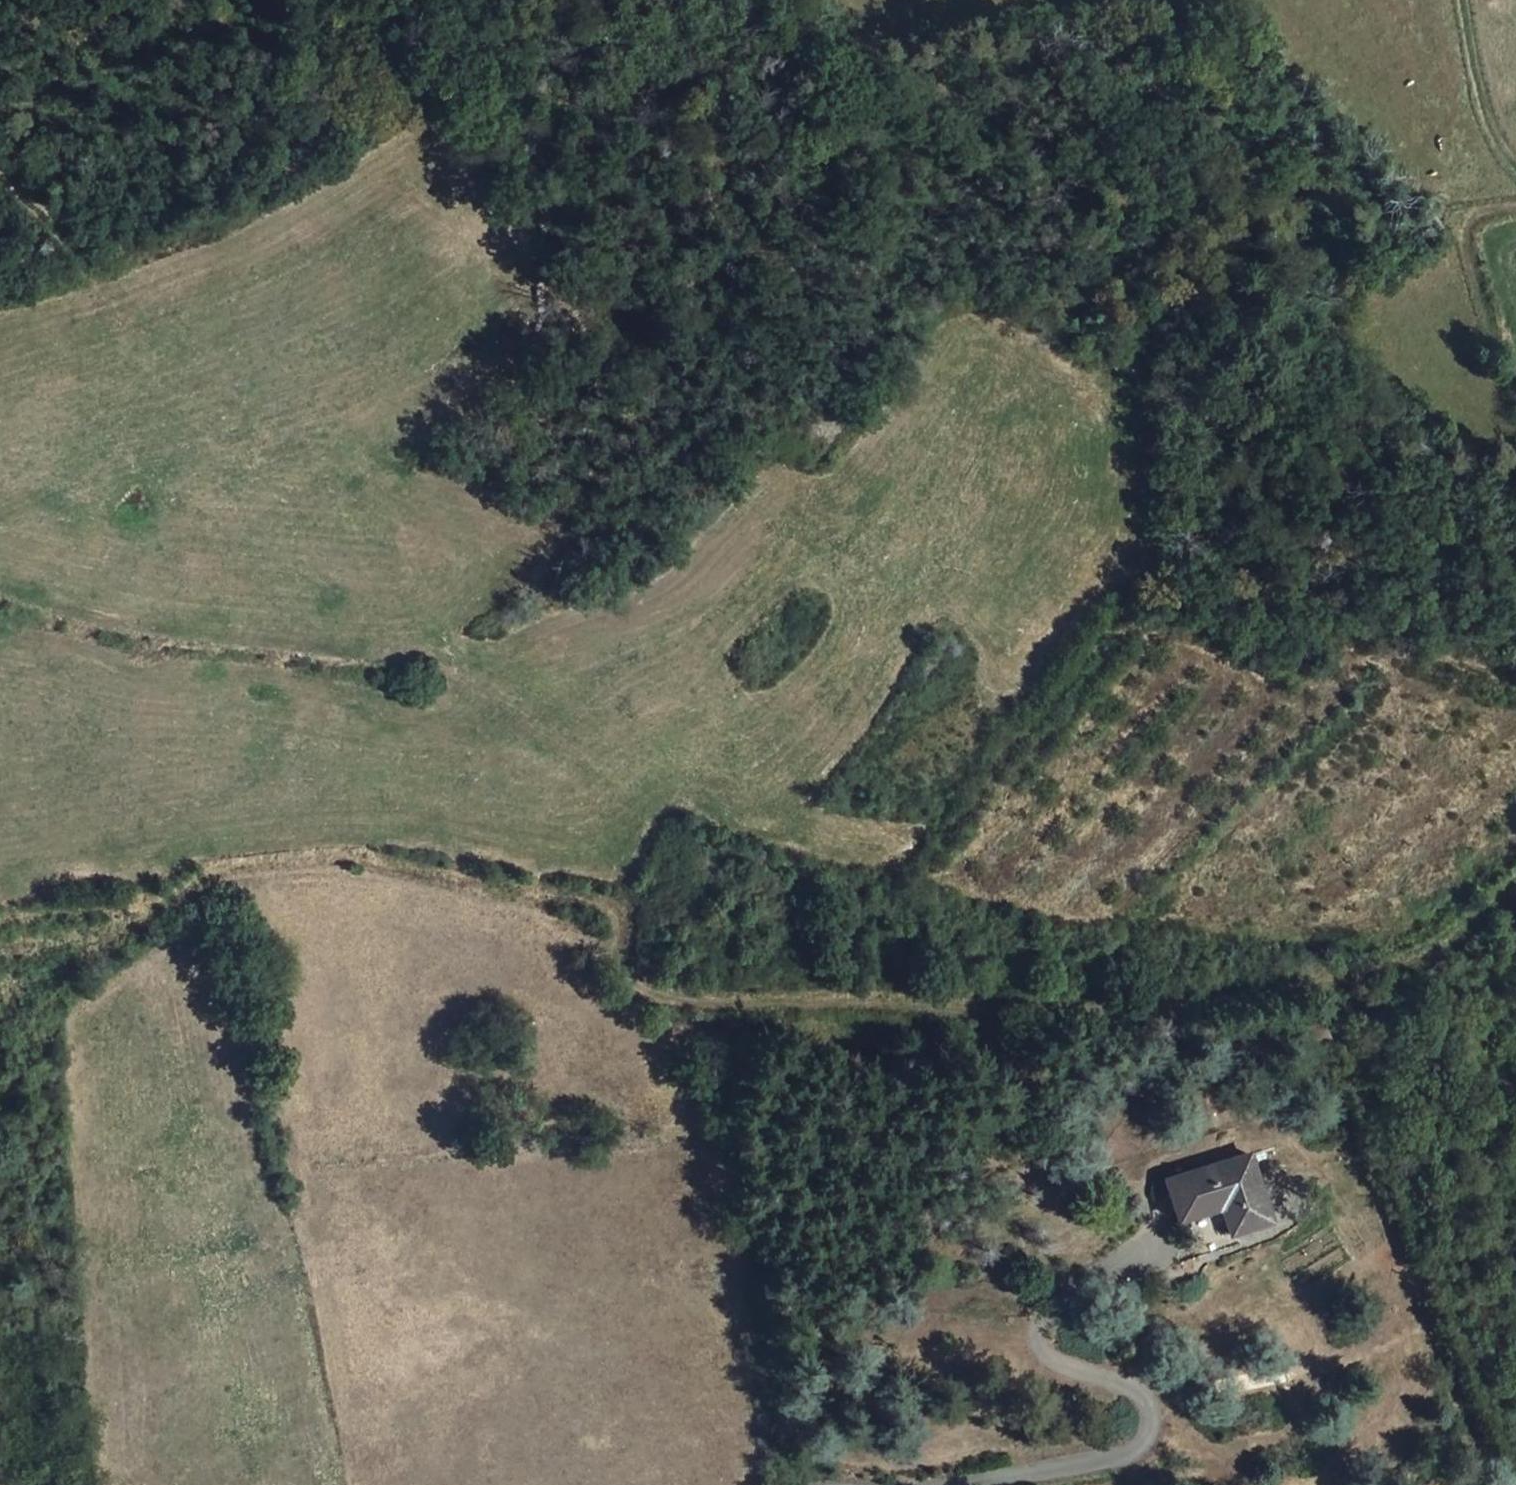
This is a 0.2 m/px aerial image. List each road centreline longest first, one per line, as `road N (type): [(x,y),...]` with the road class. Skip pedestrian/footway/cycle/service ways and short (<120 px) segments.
road 1 (track): [(1515,208),(1487,212),(1468,238),(1515,392)]
road 2 (track): [(1515,167),(1476,86),(1464,0)]
road 3 (track): [(101,299),(53,227),(0,180)]

